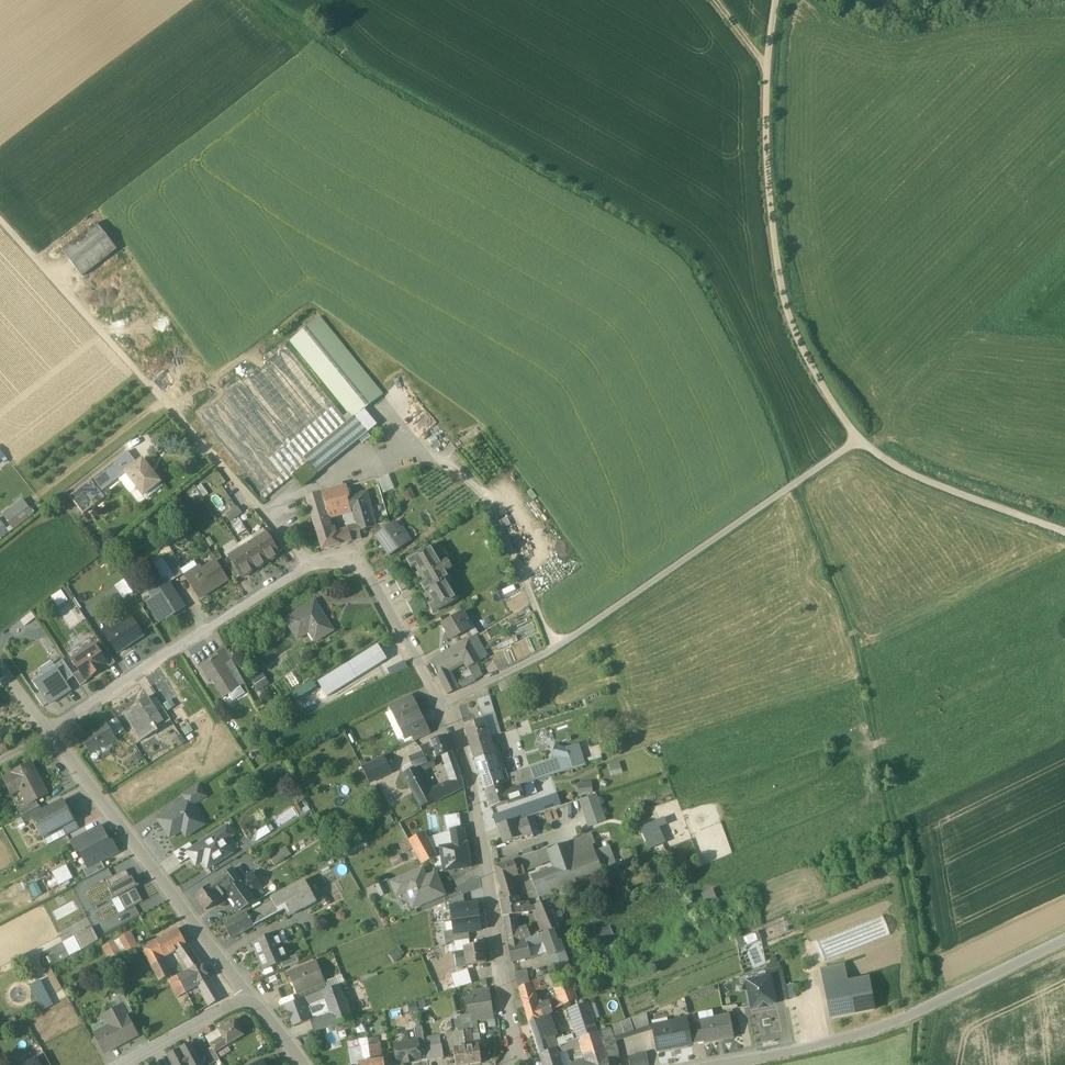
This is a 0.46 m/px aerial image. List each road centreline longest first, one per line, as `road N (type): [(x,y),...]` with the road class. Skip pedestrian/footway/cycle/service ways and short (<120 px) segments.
road 1 (residential): [(54,733),(313,572),(364,573),(441,706),(475,790),(515,1048)]
road 2 (track): [(1064,530),(905,471),(855,438),(821,390),(779,297),(769,232),(762,61),(771,0)]
road 3 (track): [(441,706),(551,652),(855,438)]
road 4 (residential): [(54,733),(245,1000)]
road 5 (unclassified): [(1064,941),(909,1016),(796,1051)]
road 6 (track): [(0,220),(149,387)]
road 7 (residential): [(245,1000),(119,1064)]

